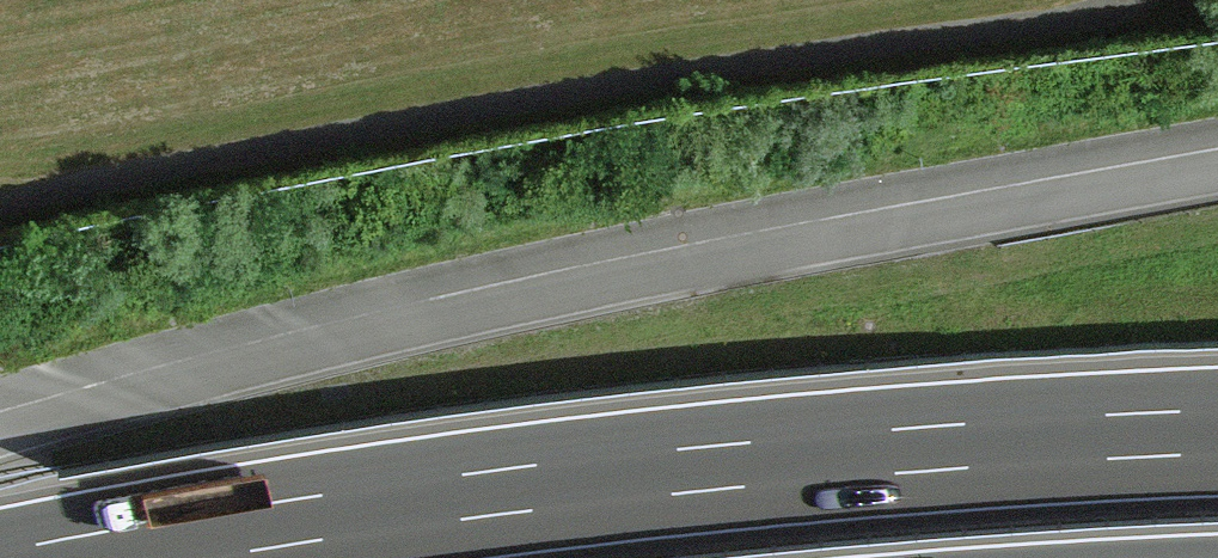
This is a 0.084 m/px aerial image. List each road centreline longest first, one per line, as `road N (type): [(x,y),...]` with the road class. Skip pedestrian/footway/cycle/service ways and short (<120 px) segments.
road 1 (motorway): [(1217,172),(421,324),(0,440)]
road 2 (motorway): [(1217,429),(840,454),(276,527),(118,557)]

